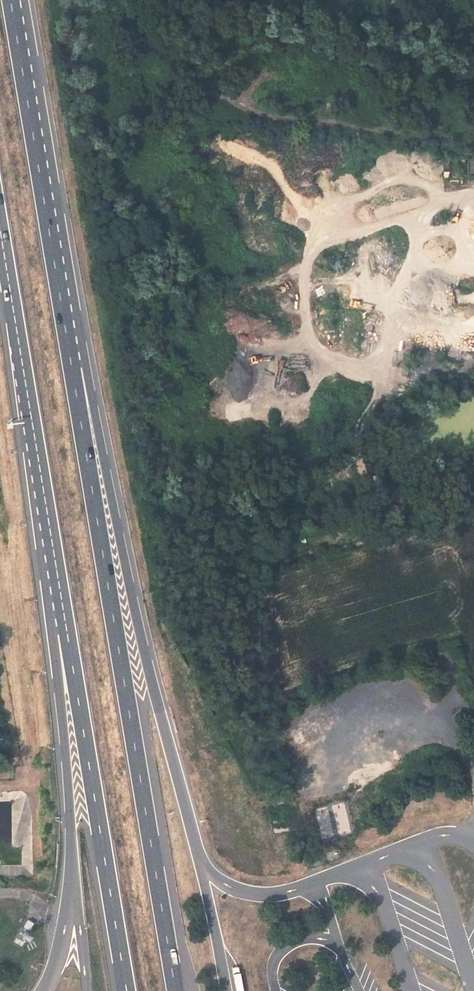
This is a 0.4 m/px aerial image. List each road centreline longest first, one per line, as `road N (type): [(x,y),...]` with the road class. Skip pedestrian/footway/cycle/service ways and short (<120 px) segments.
road 1 (motorway): [(174,990),(48,227)]
road 2 (motorway): [(203,867),(48,227)]
road 3 (motorway): [(39,471),(127,990)]
road 4 (motorway): [(39,471),(73,910)]
road 5 (track): [(473,143),(272,118),(162,74),(127,76)]
road 6 (motorway): [(0,235),(39,471)]
road 7 (motorway): [(48,227),(11,0)]

